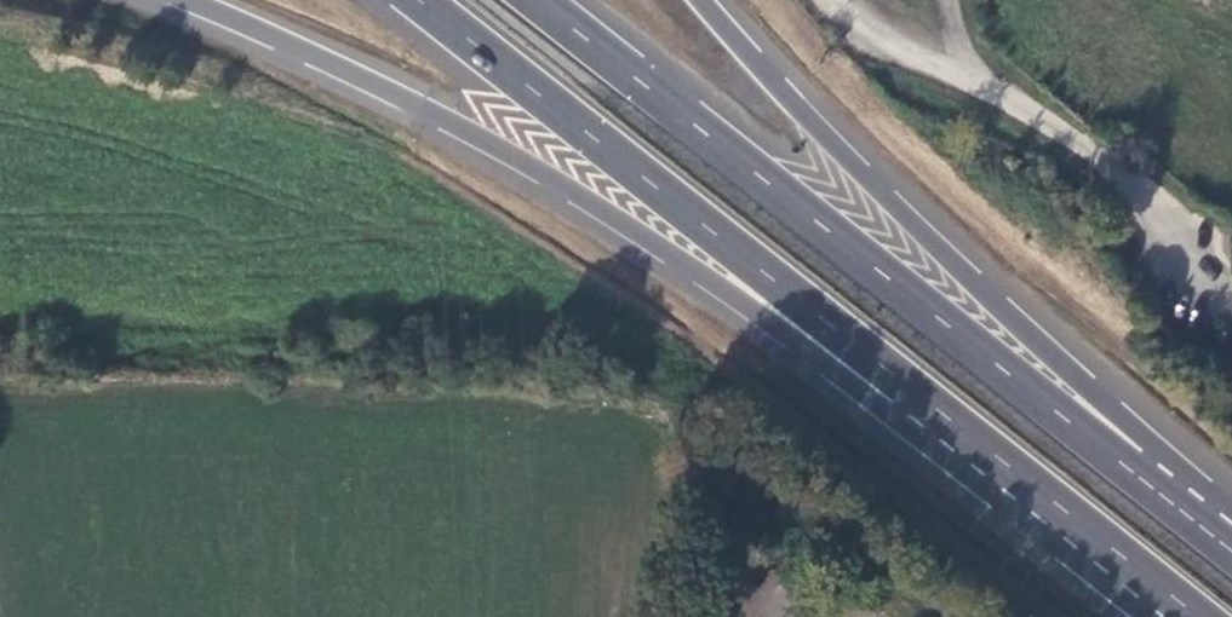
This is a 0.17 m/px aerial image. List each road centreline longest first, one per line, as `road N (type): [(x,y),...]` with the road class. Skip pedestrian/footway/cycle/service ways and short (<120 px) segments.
road 1 (trunk): [(180,0),(345,71),(499,150),(645,240),(1169,616)]
road 2 (trunk): [(411,0),(1193,616)]
road 3 (trunk): [(1231,555),(534,0)]
road 4 (trunk): [(1231,522),(825,139),(705,0)]

